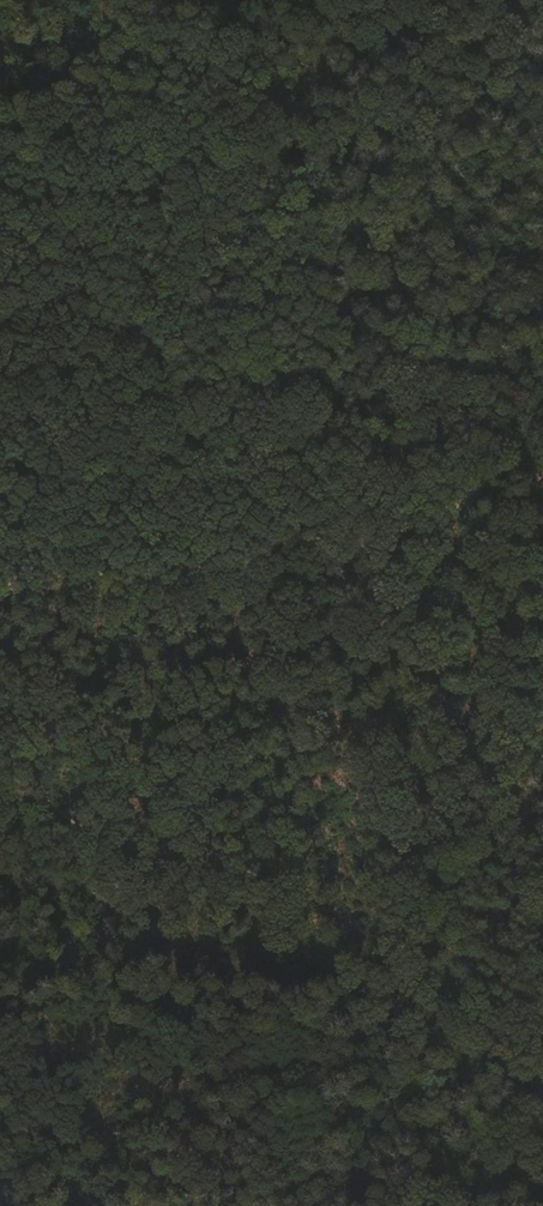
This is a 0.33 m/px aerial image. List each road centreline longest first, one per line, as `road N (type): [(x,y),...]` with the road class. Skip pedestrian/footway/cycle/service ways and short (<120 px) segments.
road 1 (track): [(542,483),(503,492),(386,544),(0,598)]

